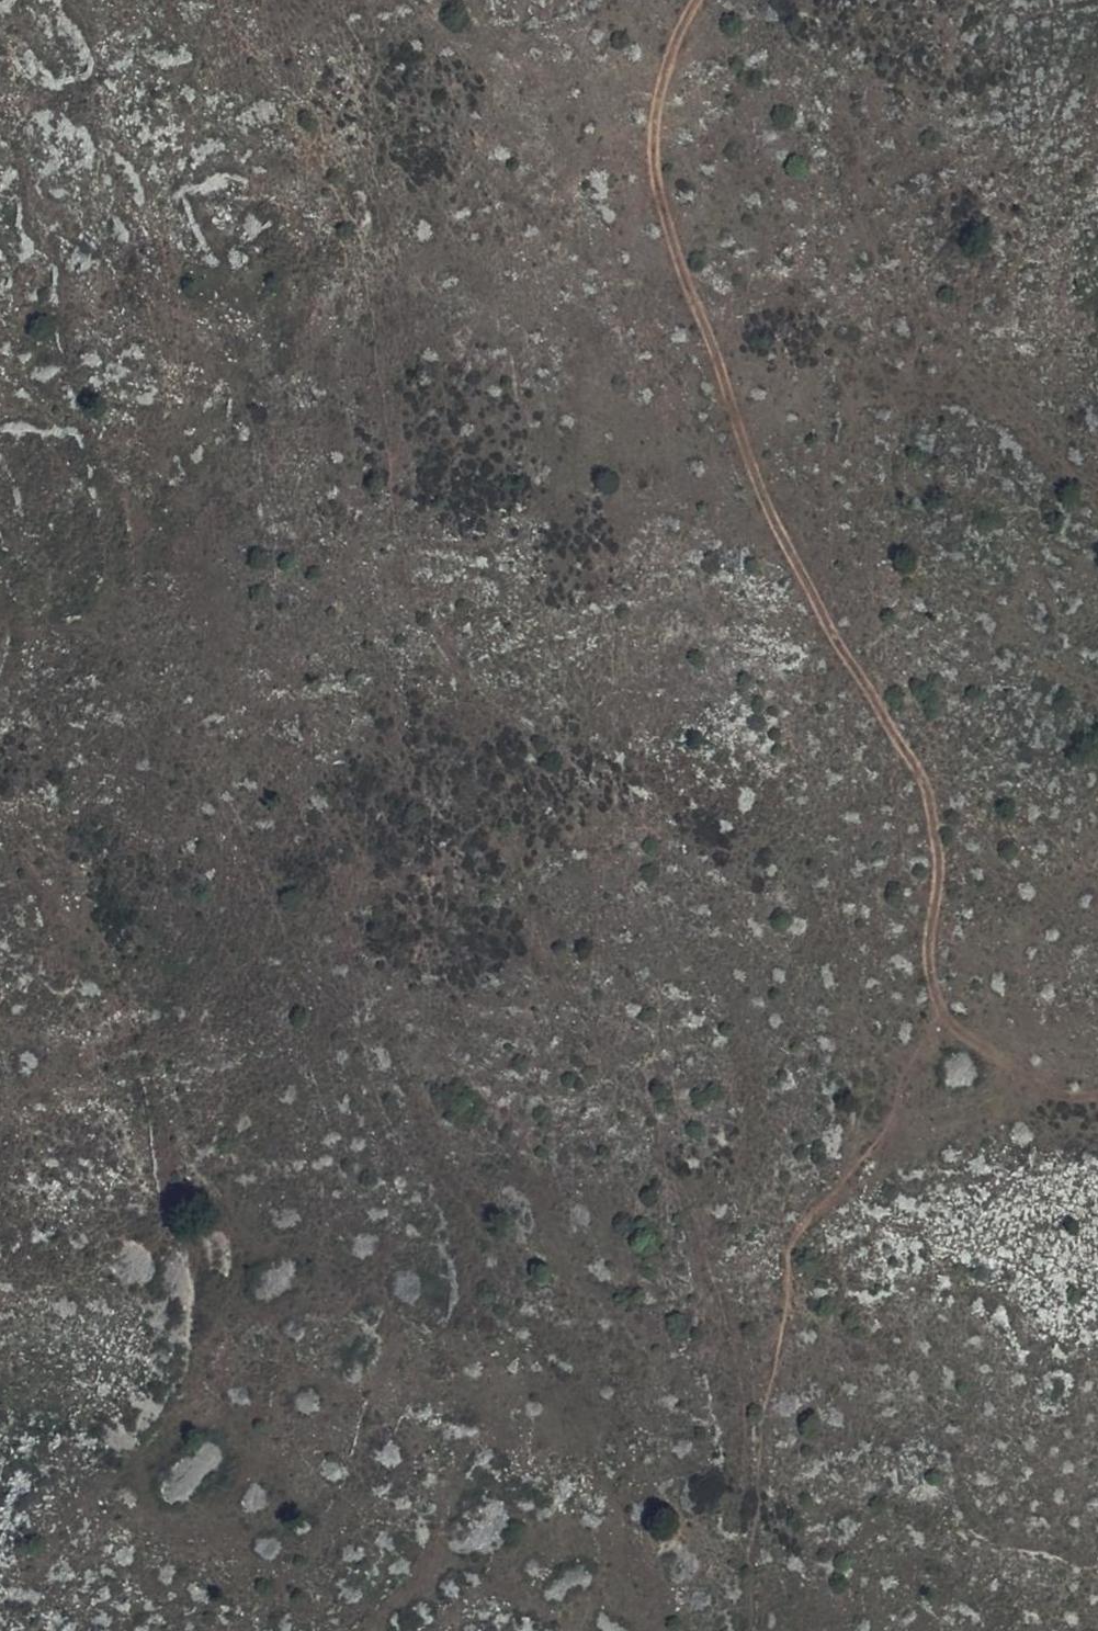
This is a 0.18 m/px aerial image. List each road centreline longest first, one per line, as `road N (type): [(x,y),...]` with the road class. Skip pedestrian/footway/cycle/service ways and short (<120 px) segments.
road 1 (track): [(1097,1093),(1028,1096),(941,1016),(924,942),(936,867),(925,783),(818,616),(768,513),(657,189),(656,99),(692,0)]

